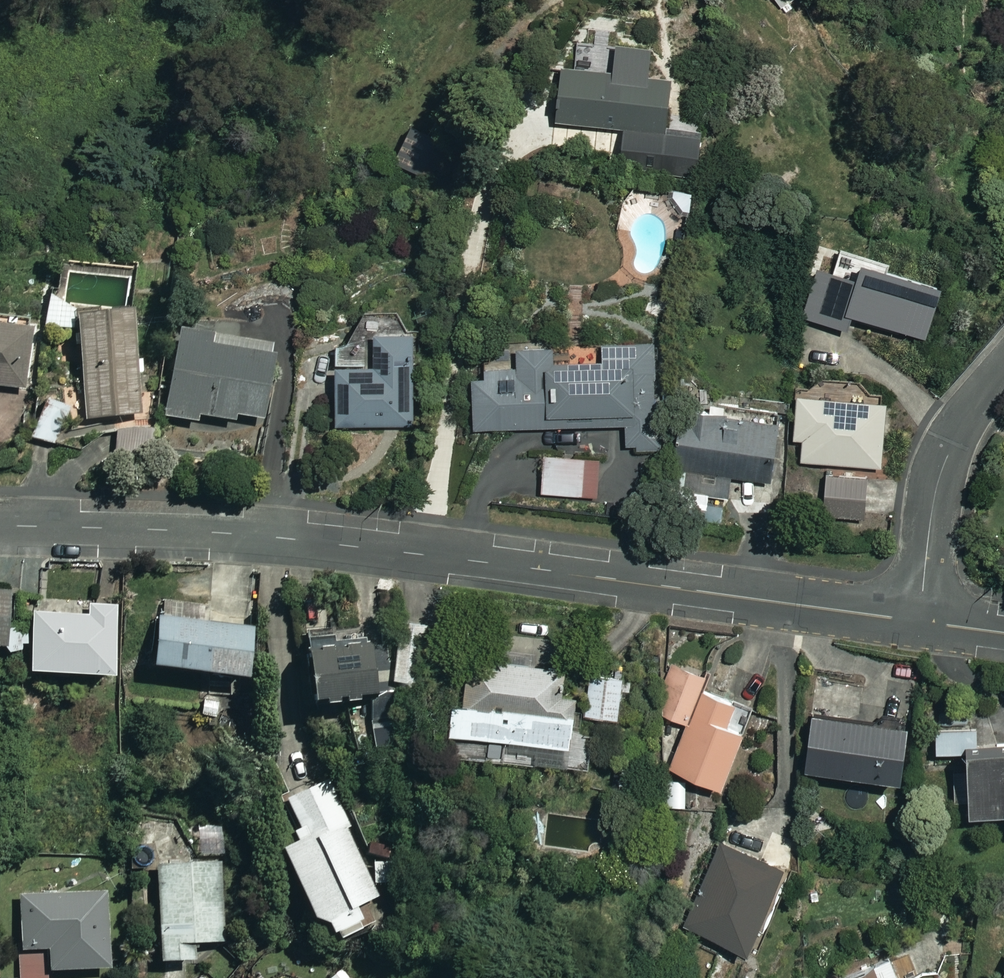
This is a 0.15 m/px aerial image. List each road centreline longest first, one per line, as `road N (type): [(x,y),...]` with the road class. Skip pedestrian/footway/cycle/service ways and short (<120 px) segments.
road 1 (residential): [(0,525),(281,538),(920,622)]
road 2 (residential): [(920,622),(933,502),(949,450),(1003,364)]

